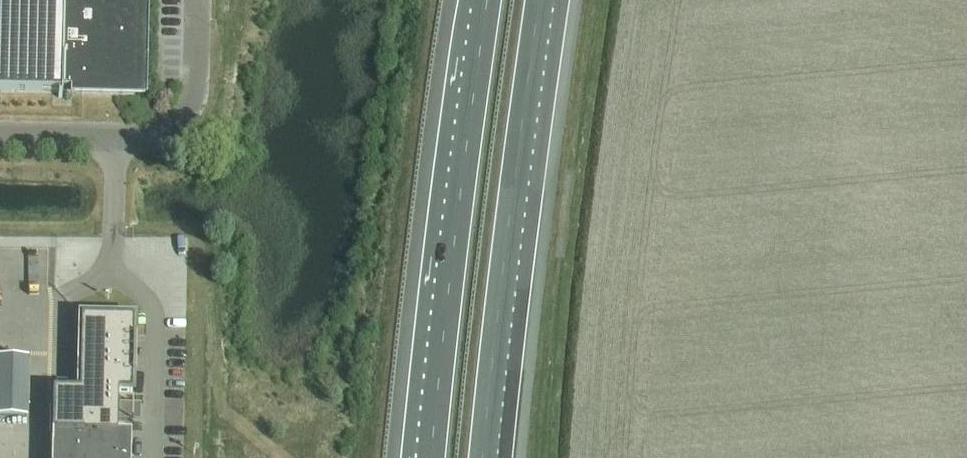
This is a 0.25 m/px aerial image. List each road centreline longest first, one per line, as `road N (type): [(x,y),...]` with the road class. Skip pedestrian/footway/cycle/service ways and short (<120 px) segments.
road 1 (motorway): [(488,0),(432,457)]
road 2 (motorway): [(486,457),(540,0)]
road 3 (unclassified): [(0,135),(143,139),(176,127),(196,86),(198,0)]

